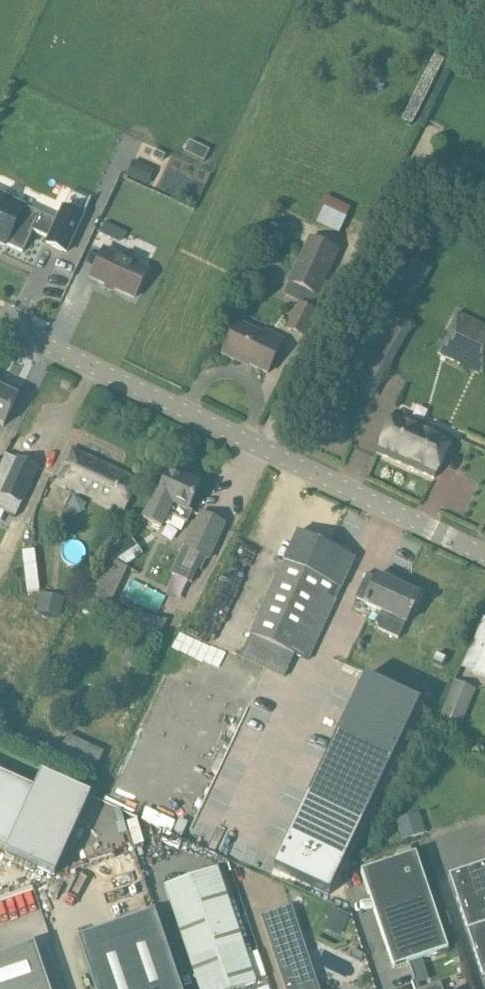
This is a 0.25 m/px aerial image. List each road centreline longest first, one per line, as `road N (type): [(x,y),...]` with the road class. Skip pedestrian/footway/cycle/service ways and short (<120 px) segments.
road 1 (unclassified): [(484,556),(0,322)]

